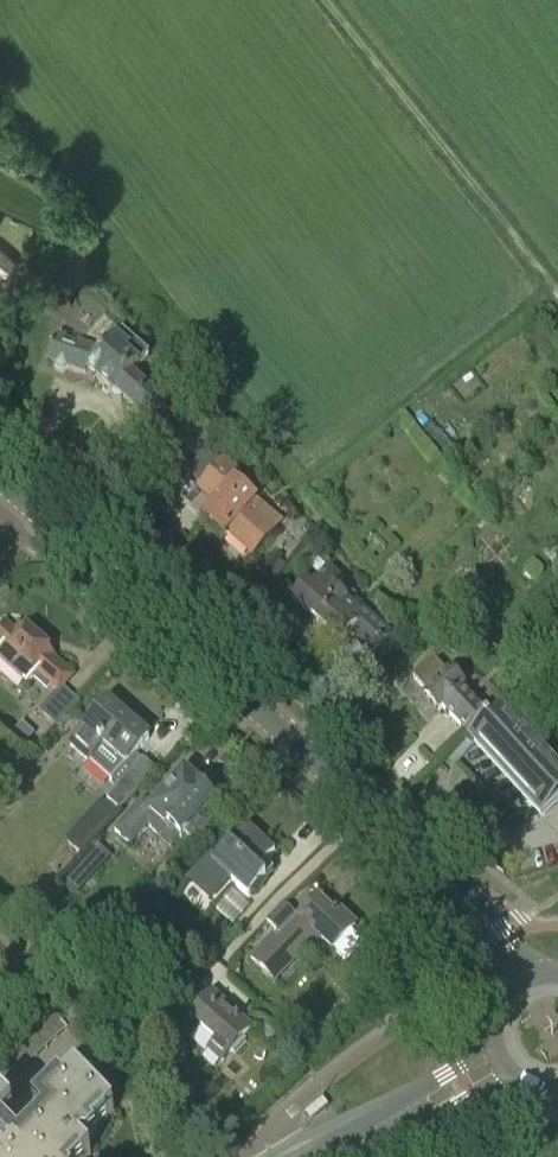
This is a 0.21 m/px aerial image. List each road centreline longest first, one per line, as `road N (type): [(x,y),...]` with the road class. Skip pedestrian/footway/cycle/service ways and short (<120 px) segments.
road 1 (secondary): [(518,980),(393,825),(46,519)]
road 2 (track): [(557,294),(323,0)]
road 3 (secondary): [(341,1156),(500,1059)]

